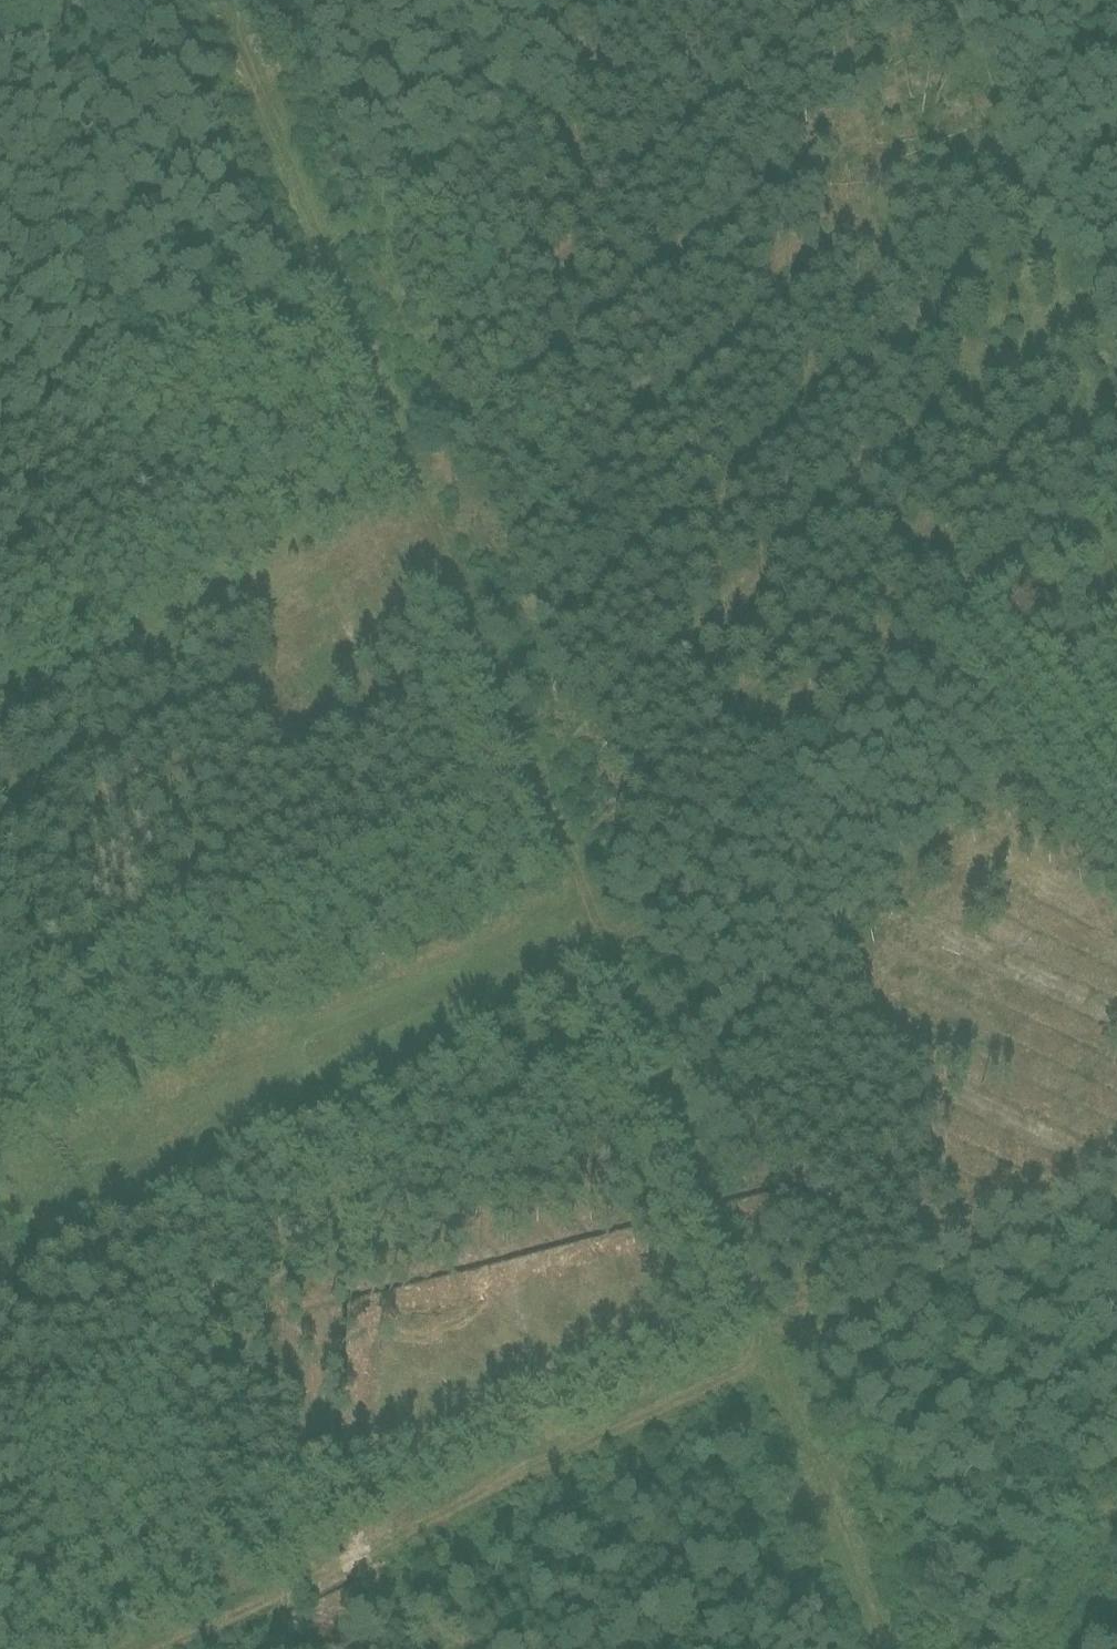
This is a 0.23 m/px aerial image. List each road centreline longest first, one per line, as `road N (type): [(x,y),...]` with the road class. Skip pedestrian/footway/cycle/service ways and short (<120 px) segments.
road 1 (track): [(174,1648),(779,1360)]

